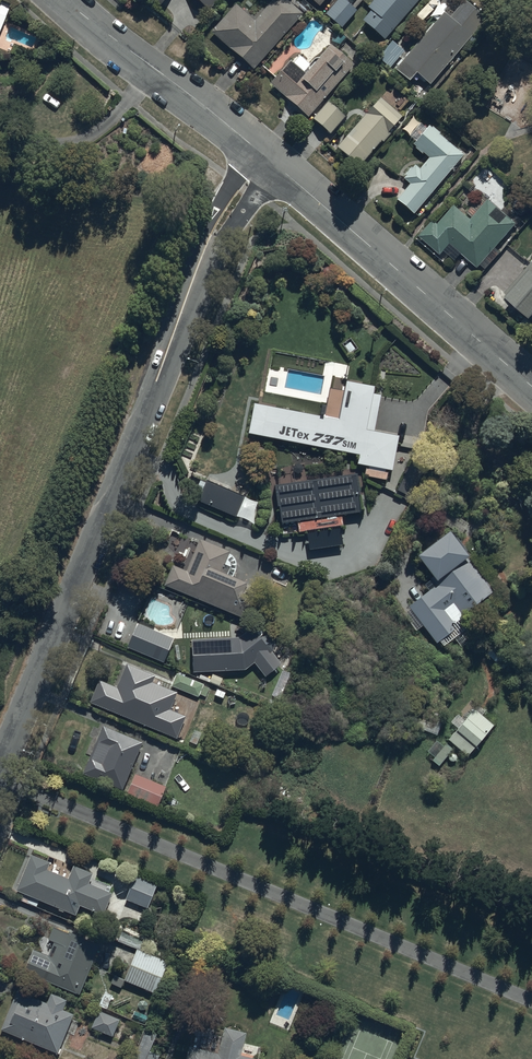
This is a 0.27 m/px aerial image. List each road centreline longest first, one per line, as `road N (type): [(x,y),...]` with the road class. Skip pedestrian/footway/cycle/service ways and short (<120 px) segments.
road 1 (residential): [(0,760),(204,265),(264,156)]
road 2 (residential): [(264,156),(531,386)]
road 3 (residential): [(66,0),(264,156)]

